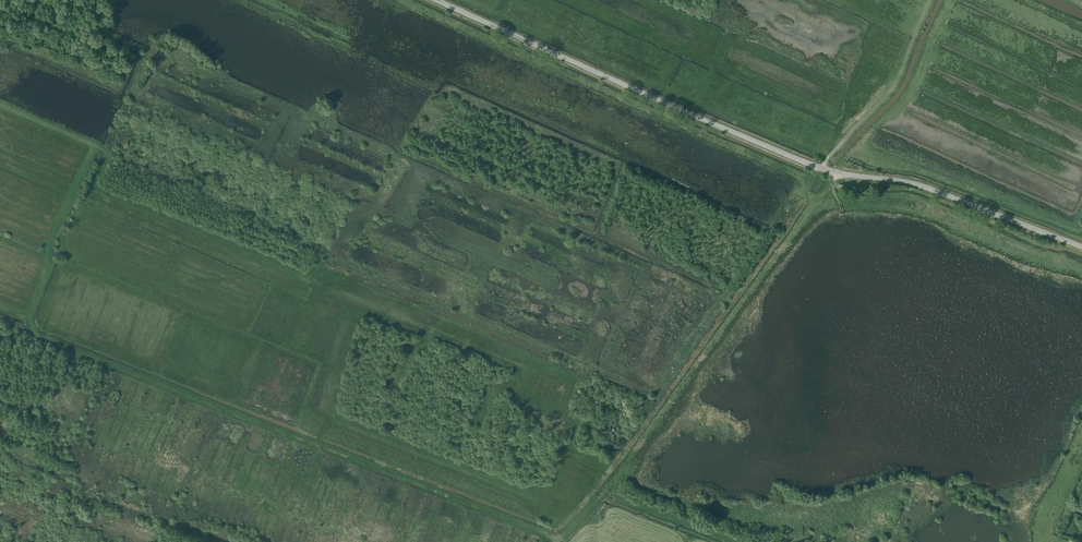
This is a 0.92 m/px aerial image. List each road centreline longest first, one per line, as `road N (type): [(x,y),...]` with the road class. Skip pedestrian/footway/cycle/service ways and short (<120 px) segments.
road 1 (unclassified): [(1081,247),(913,183),(811,165),(437,0)]

